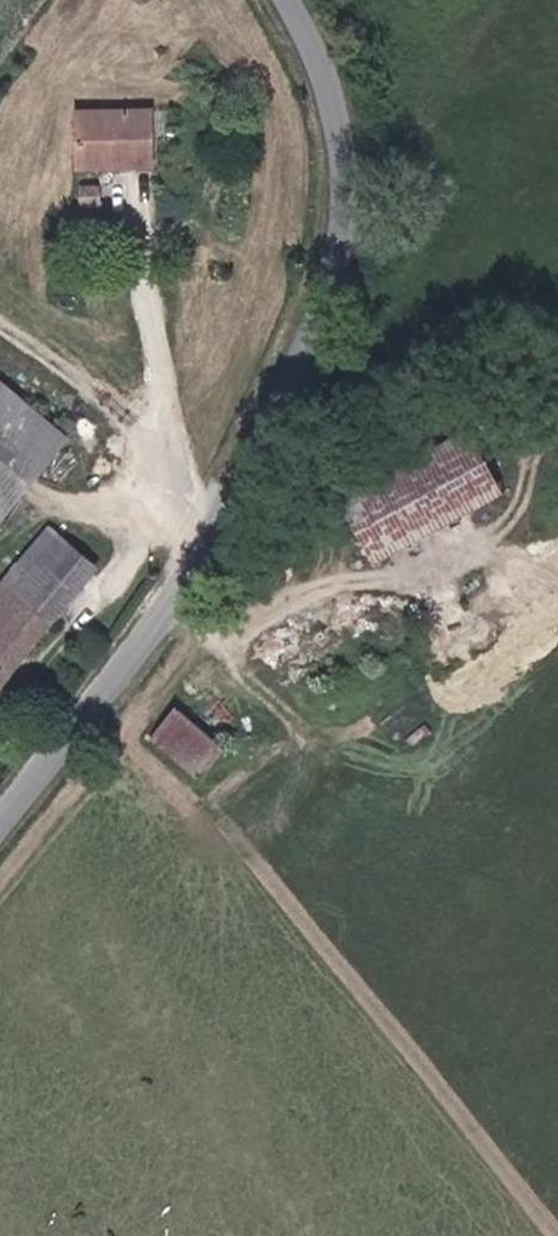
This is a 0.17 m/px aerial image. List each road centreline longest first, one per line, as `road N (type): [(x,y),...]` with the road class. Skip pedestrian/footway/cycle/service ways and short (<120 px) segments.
road 1 (tertiary): [(291,0),(329,62),(351,171),(344,267),(208,561),(0,831)]

